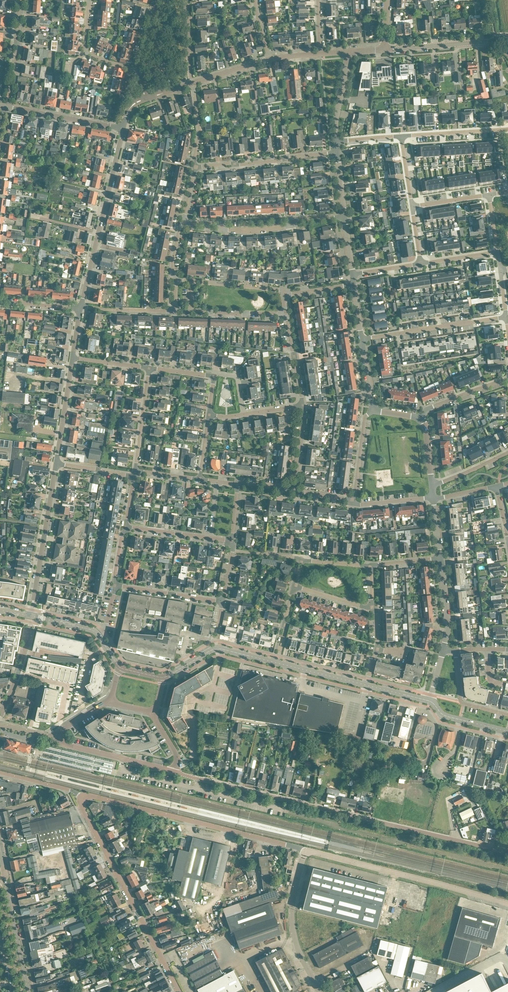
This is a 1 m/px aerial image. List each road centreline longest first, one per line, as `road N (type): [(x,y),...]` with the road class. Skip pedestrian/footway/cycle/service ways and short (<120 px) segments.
road 1 (residential): [(507,851),(175,772)]
road 2 (residential): [(304,849),(83,796)]
road 3 (residential): [(180,991),(83,796)]
road 4 (unclassified): [(507,904),(304,849)]
road 5 (residential): [(81,309),(123,128)]
road 6 (residential): [(182,224),(251,232),(345,217)]
road 7 (residential): [(32,616),(56,464)]
road 8 (unclassified): [(321,991),(292,912),(304,849)]
road 9 (residential): [(362,340),(506,317)]
road 10 (residential): [(195,168),(338,154)]
road 11 (residential): [(287,314),(177,310),(175,280)]
road 12 (residential): [(146,99),(269,59)]
road 13 (residential): [(58,734),(65,744),(175,772)]
road 14 (residential): [(384,50),(507,40)]

